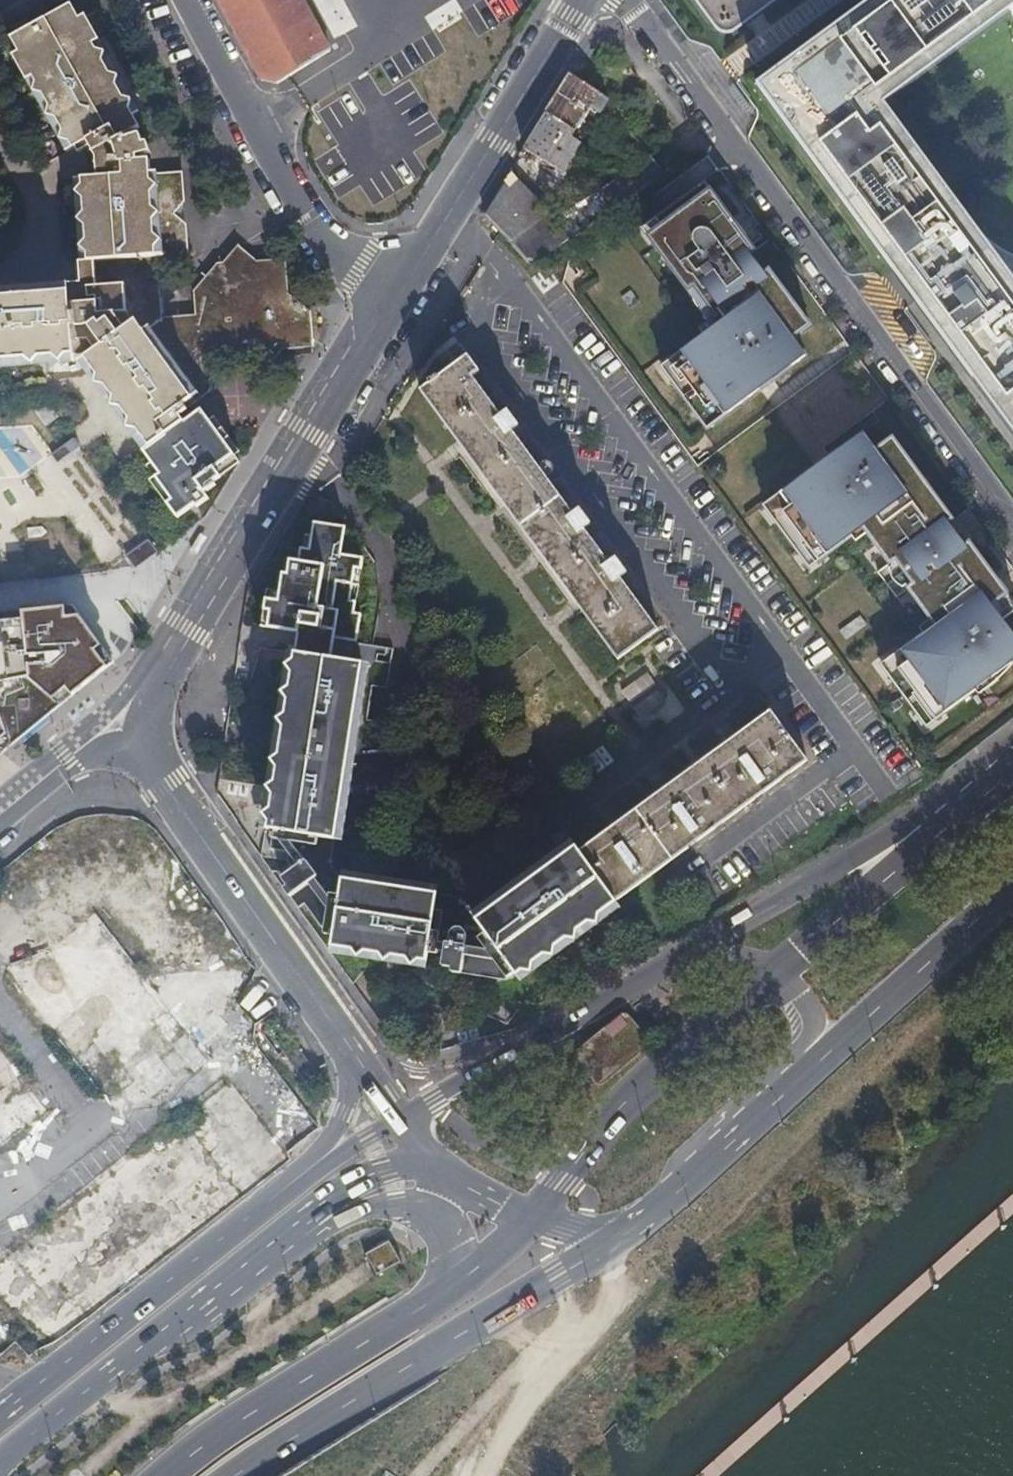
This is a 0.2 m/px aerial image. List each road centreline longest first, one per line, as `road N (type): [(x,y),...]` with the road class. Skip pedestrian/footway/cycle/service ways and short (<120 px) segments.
road 1 (residential): [(449,213),(881,786)]
road 2 (residential): [(1012,522),(624,0)]
road 3 (tertiary): [(131,741),(163,669),(392,299)]
road 4 (primary): [(245,1475),(625,1234)]
road 5 (primary): [(313,1170),(0,1416)]
road 6 (tertiary): [(131,741),(347,1043)]
road 7 (residential): [(186,0),(327,244),(392,299)]
road 8 (primary): [(0,1458),(281,1245)]
road 9 (primary): [(1004,779),(695,948)]
road 10 (primary): [(774,972),(639,1088),(533,1218)]
road 11 (primary): [(695,948),(400,1120)]
road 12 (primary): [(446,1288),(169,1475)]
road 13 (primary): [(1004,779),(774,972)]
road 14 (primary): [(802,1072),(1012,885)]
road 15 (tertiary): [(449,213),(579,0)]
road 16 (primary): [(625,1234),(802,1072)]
road 17 (primary): [(281,1245),(309,1241),(344,1217),(378,1207),(423,1209),(449,1227)]
road 18 (primary): [(281,1245),(297,1225),(361,1180),(424,1167)]
road 19 (tertiary): [(0,816),(69,760),(131,741)]
road 20 (primary): [(347,1043),(349,1103),(313,1170)]
road 21 (primary): [(424,1167),(533,1218)]

